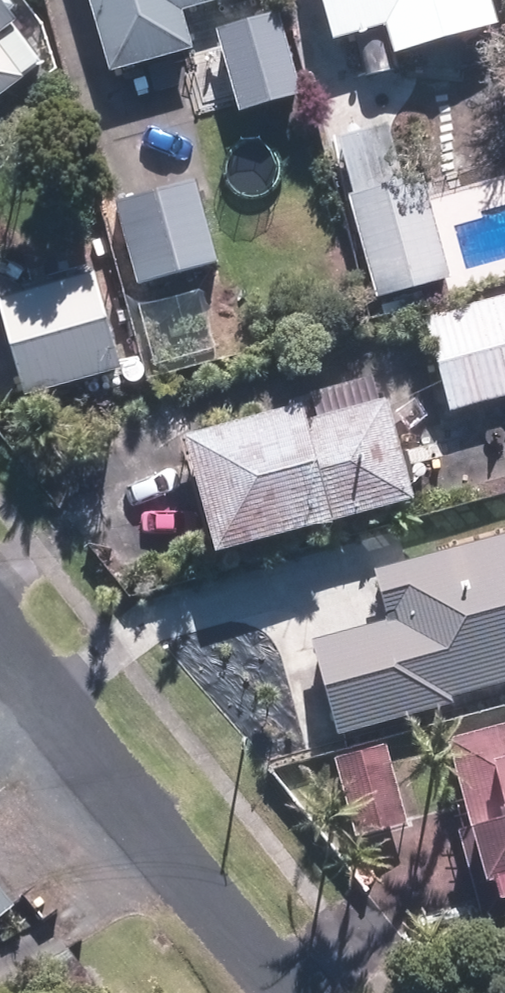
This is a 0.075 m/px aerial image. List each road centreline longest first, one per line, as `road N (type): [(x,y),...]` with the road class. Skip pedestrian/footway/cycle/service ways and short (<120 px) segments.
road 1 (residential): [(0,648),(272,992)]

